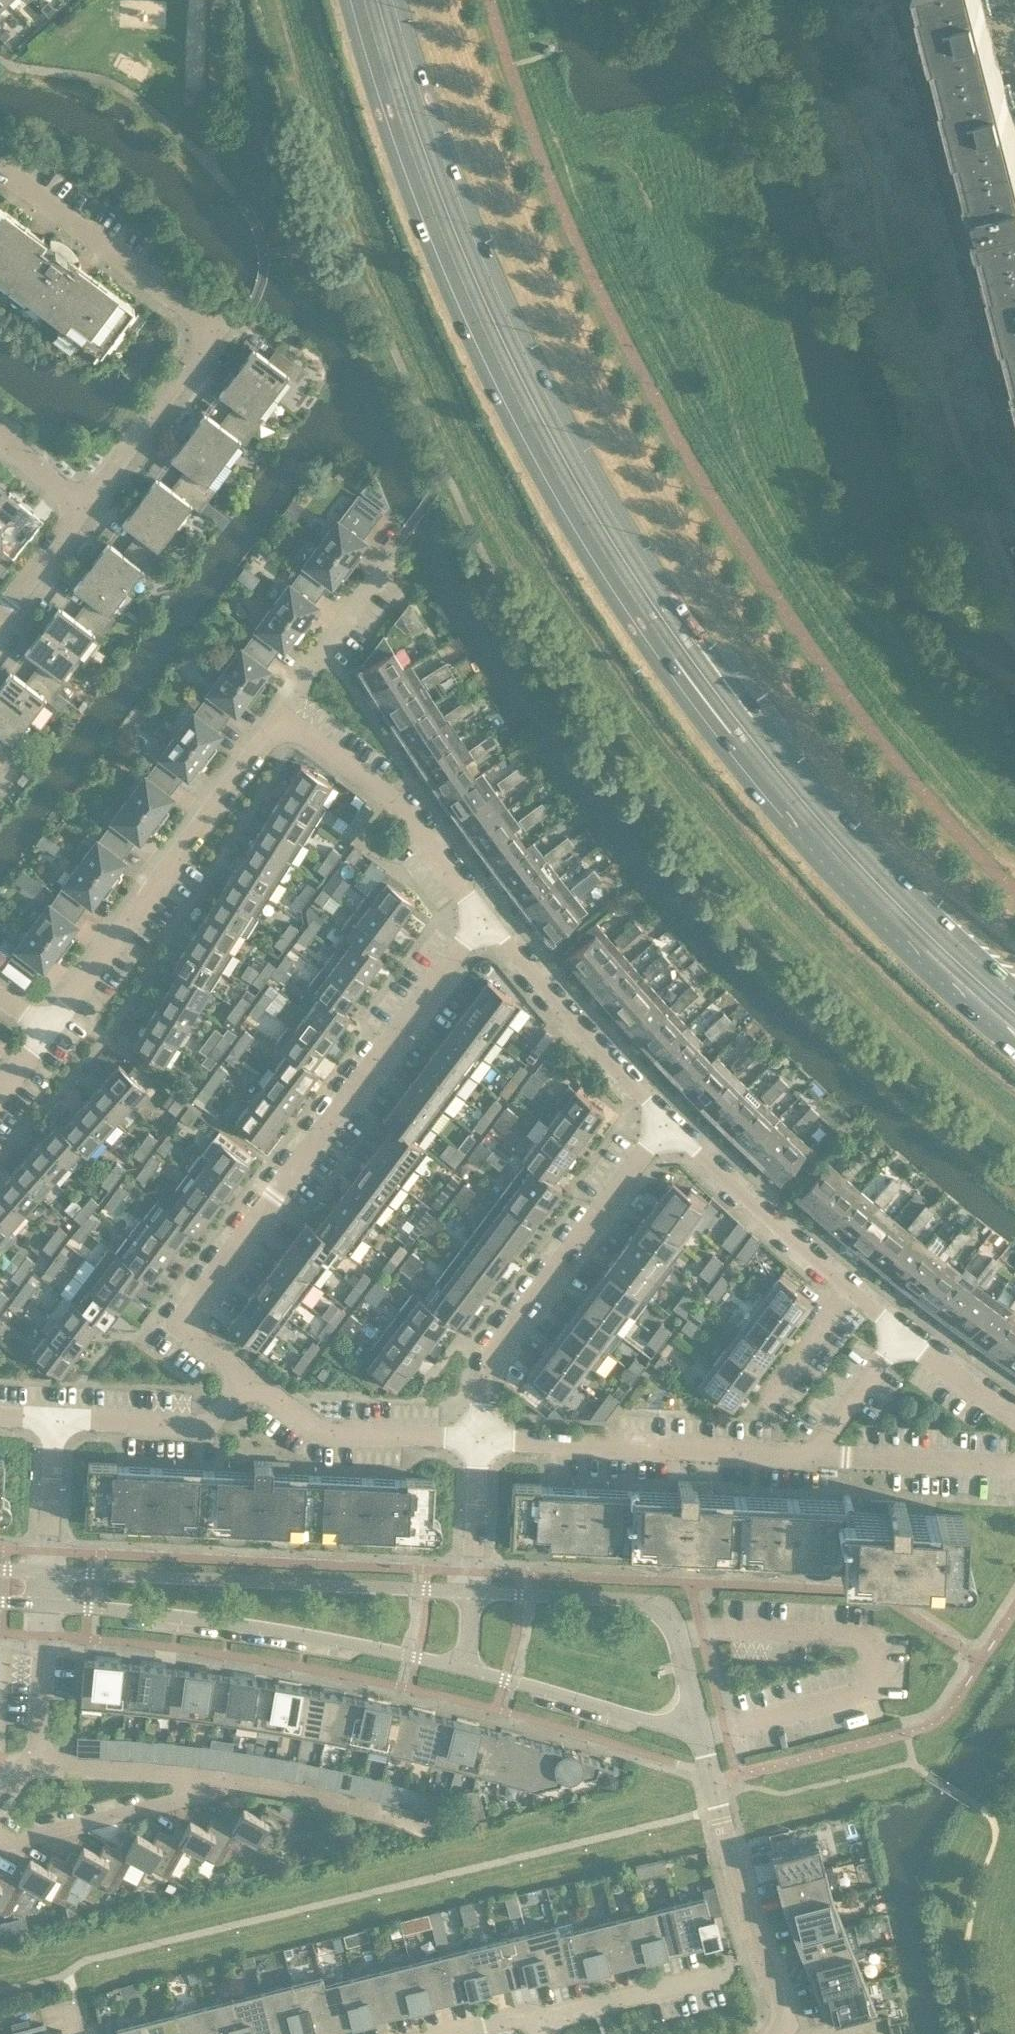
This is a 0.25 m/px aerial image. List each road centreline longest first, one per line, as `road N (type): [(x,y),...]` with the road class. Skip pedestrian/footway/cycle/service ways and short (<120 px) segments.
road 1 (primary): [(357,0),(392,118),(475,327),(596,562),(715,735),(805,844),(1014,1053)]
road 2 (primary): [(1014,990),(870,855),(784,758),(633,549),(509,317),(429,113),(396,0)]
road 3 (residential): [(252,1382),(180,1323),(478,917)]
road 4 (residential): [(478,1441),(1014,1464)]
road 5 (residential): [(80,508),(214,330),(1,169)]
road 6 (residential): [(1014,1413),(845,1289),(666,1128)]
road 7 (unclassified): [(45,1606),(257,1628),(462,1670)]
road 8 (unclassified): [(470,1593),(49,1571)]
road 9 (residential): [(52,1028),(279,720)]
road 10 (residential): [(478,1441),(484,1365),(666,1128)]
road 11 (unclassified): [(699,1736),(679,1633),(660,1610),(634,1599),(470,1593)]
road 12 (residential): [(478,917),(392,801),(279,720)]
road 13 (residential): [(666,1128),(478,917)]
road 14 (residential): [(774,2033),(780,2011),(709,1771)]
road 15 (unclassified): [(462,1670),(699,1736)]
road 16 (residential): [(252,1382),(325,1435),(478,1441)]
road 17 (residential): [(213,1777),(173,1803),(0,1840)]
road 18 (residential): [(252,1382),(214,1426),(51,1417)]
road 19 (residential): [(535,2018),(722,1971)]
road 20 (residential): [(279,720),(382,561)]
road 21 (residential): [(28,1766),(213,1777)]
road 22 (residential): [(213,1777),(391,1816)]
road 23 (residential): [(28,1766),(39,1745),(45,1606)]
road 24 (residential): [(49,1571),(51,1417)]
road 25 (residential): [(470,1593),(478,1441)]
road 26 (residential): [(0,614),(80,508)]

